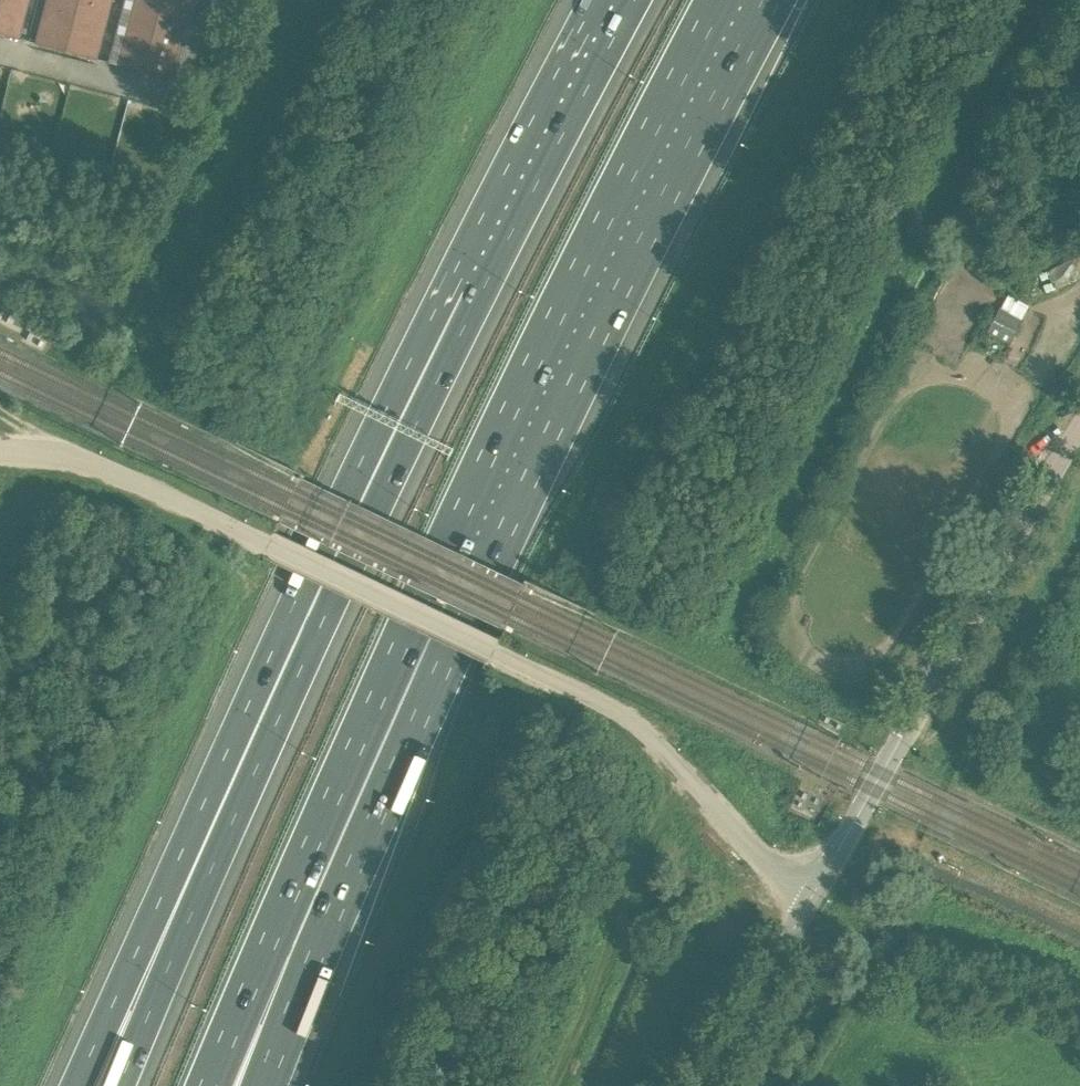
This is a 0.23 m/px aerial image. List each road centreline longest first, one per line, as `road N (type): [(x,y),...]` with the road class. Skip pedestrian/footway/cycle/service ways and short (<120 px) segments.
road 1 (motorway): [(635,0),(389,481),(132,1051)]
road 2 (motorway): [(225,1047),(527,374),(718,0)]
road 3 (unclassified): [(815,892),(766,860),(614,711),(268,543),(71,461),(0,446)]
road 4 (unclassified): [(815,892),(1079,436)]
road 5 (unclassified): [(708,1085),(815,892)]

